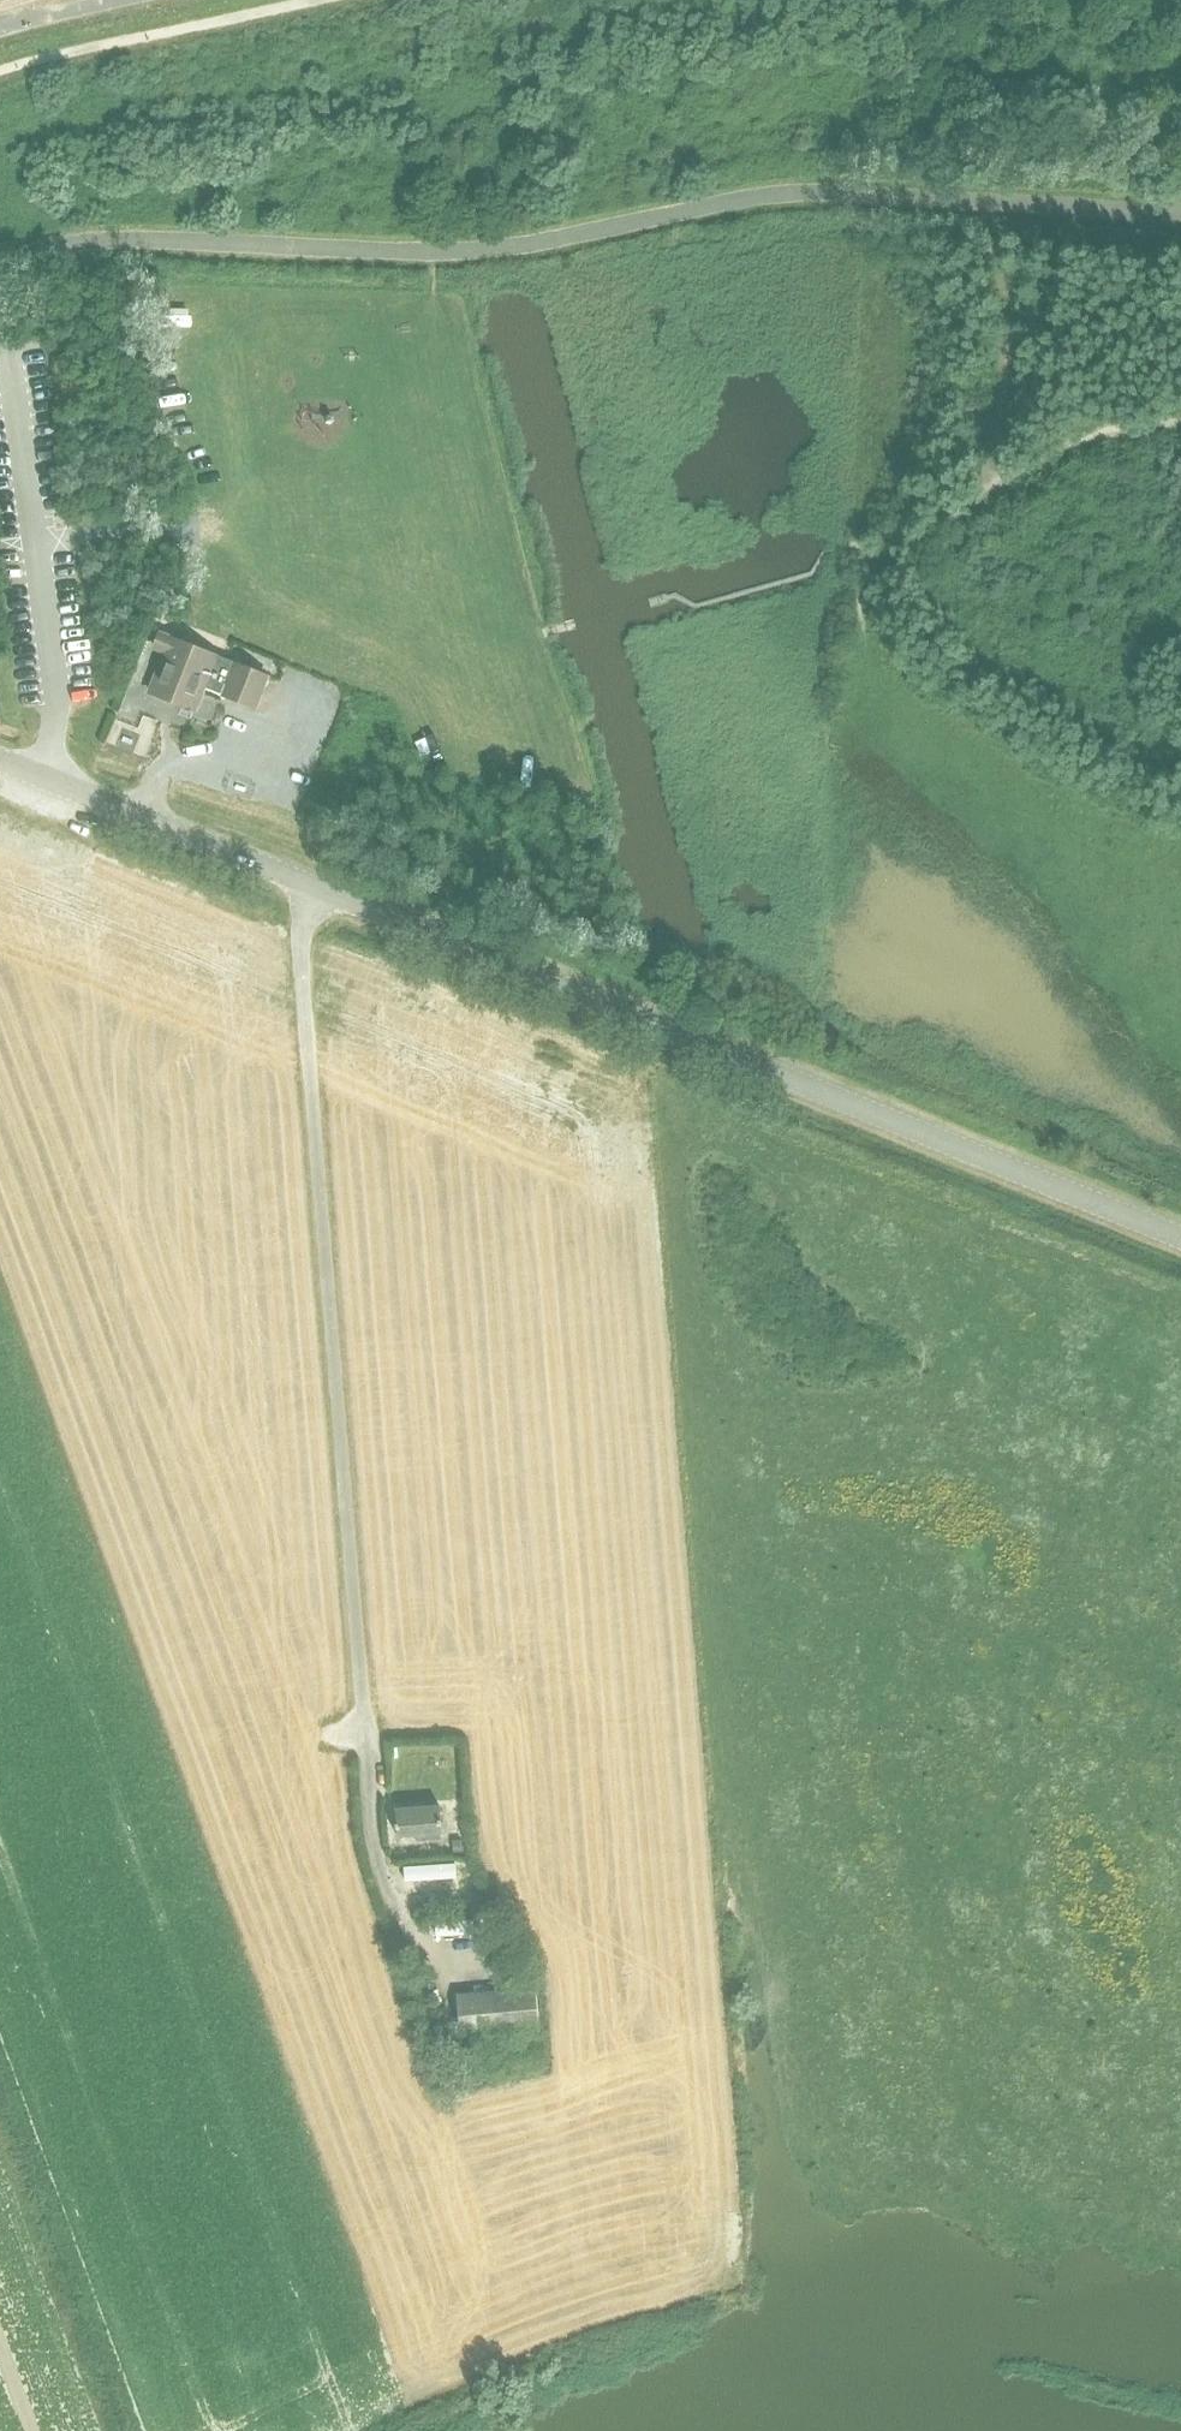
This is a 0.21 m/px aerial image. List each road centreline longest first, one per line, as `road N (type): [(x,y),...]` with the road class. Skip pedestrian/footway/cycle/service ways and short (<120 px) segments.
road 1 (tertiary): [(1180,1236),(0,763)]
road 2 (track): [(432,251),(468,411),(538,636)]

